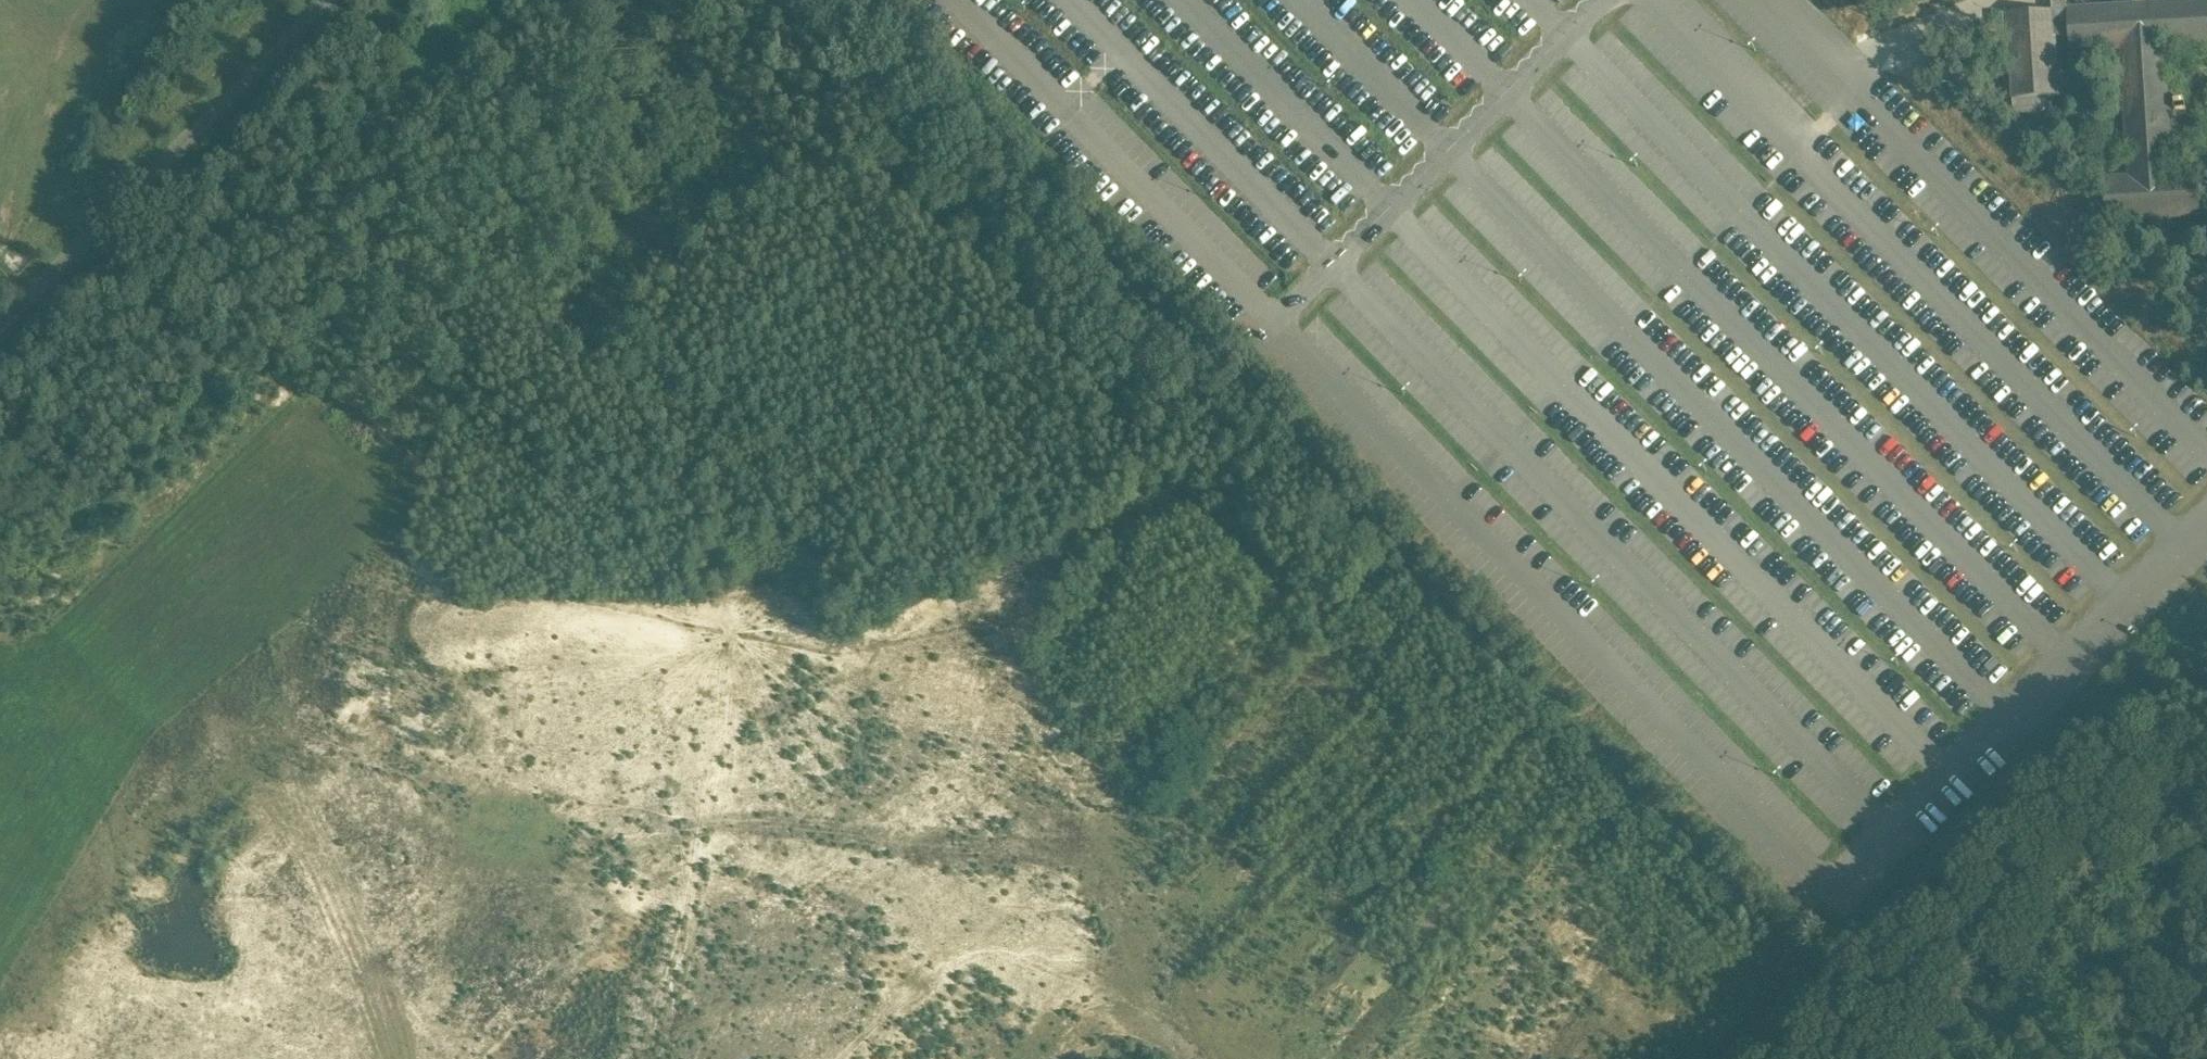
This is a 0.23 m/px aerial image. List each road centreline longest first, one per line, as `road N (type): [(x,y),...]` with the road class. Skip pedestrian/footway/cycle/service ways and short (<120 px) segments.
road 1 (track): [(1192,1058),(893,897),(588,834),(268,717),(256,771),(376,938),(404,1058)]
road 2 (unclassified): [(0,327),(330,0)]

